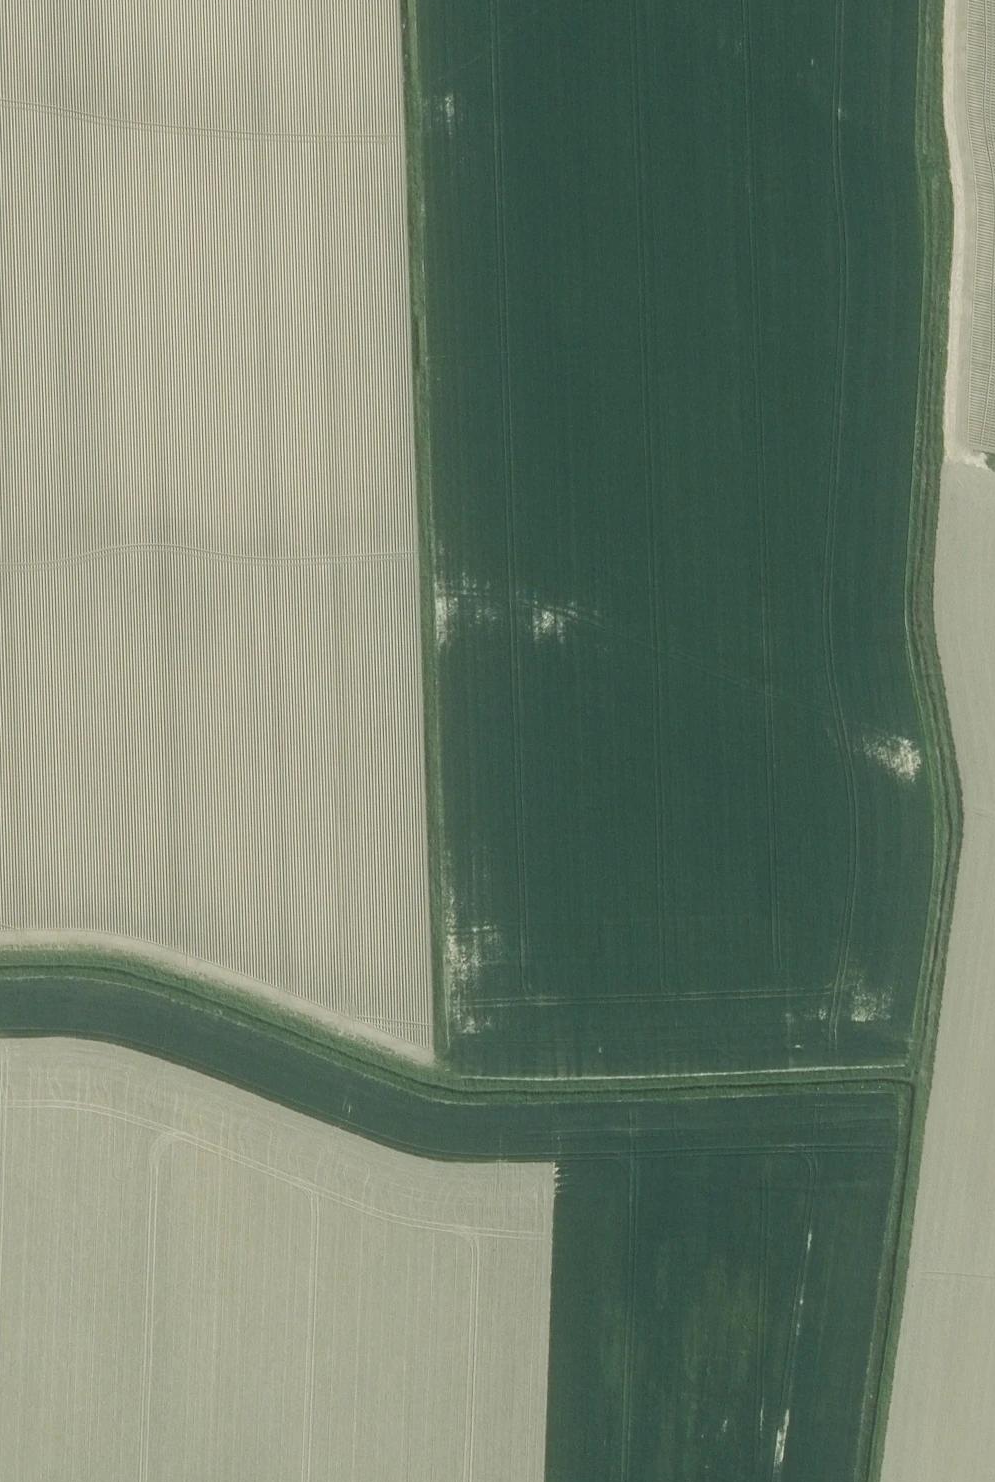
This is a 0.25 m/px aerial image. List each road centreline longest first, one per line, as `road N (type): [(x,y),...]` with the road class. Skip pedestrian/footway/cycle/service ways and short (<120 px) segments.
road 1 (track): [(946,0),(945,134),(960,203),(943,436)]

